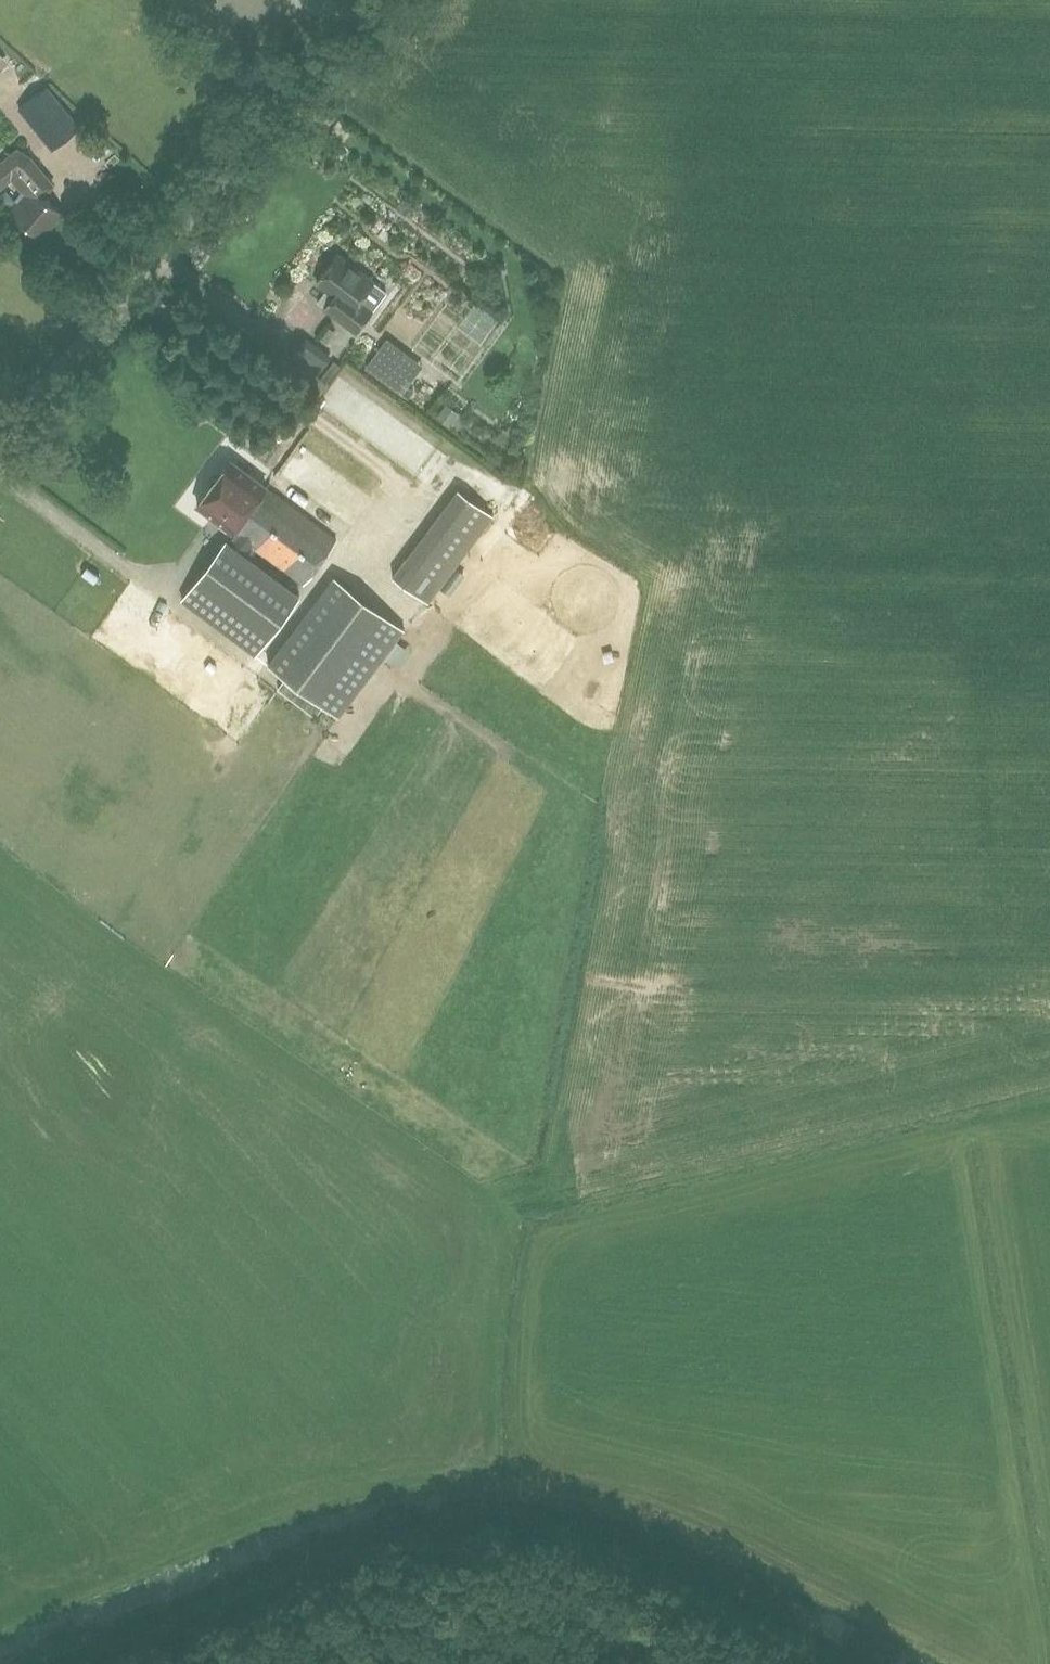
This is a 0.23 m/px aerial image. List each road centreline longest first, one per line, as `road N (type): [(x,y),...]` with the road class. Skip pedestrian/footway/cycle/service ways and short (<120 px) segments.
road 1 (unclassified): [(0,431),(134,287),(361,0)]

